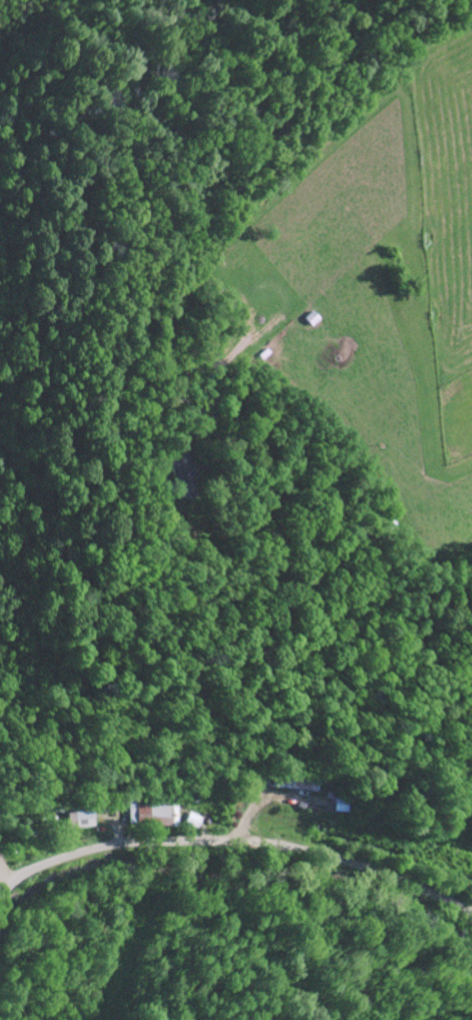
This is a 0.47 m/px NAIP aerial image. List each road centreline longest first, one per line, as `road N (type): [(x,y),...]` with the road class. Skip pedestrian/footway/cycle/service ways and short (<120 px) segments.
road 1 (residential): [(0,918),(13,885),(40,868),(116,846),(173,842),(309,852),(471,911)]

